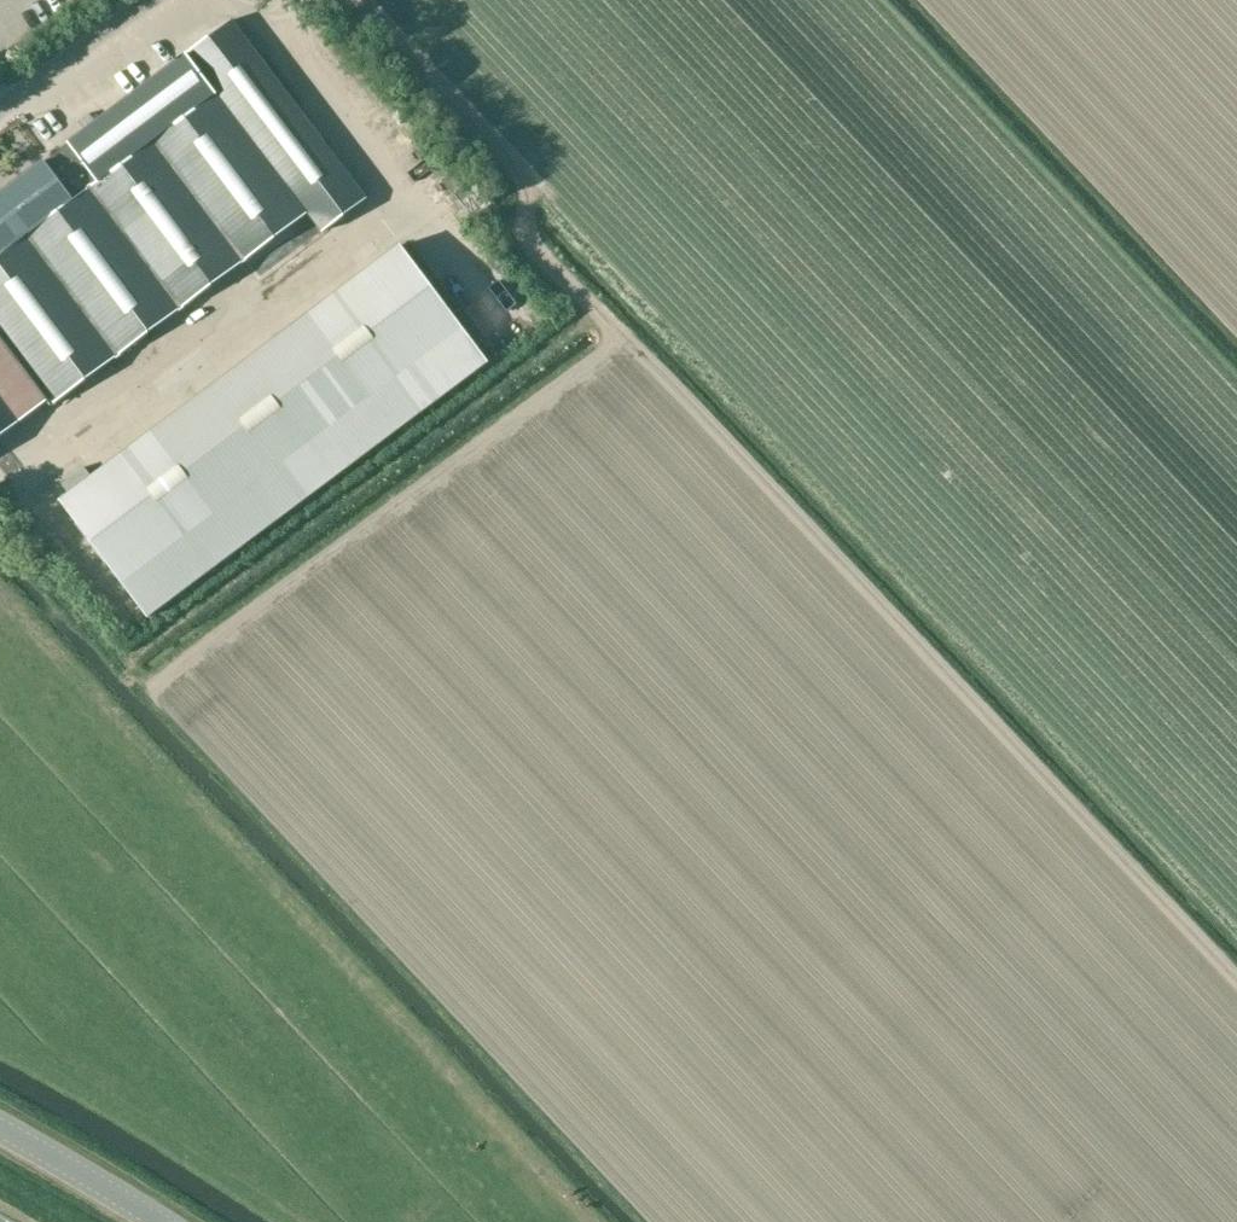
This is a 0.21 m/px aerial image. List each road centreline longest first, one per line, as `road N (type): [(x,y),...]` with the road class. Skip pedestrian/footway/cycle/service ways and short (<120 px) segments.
road 1 (unclassified): [(0,110),(149,0)]
road 2 (unclassified): [(158,1221),(0,1129)]

